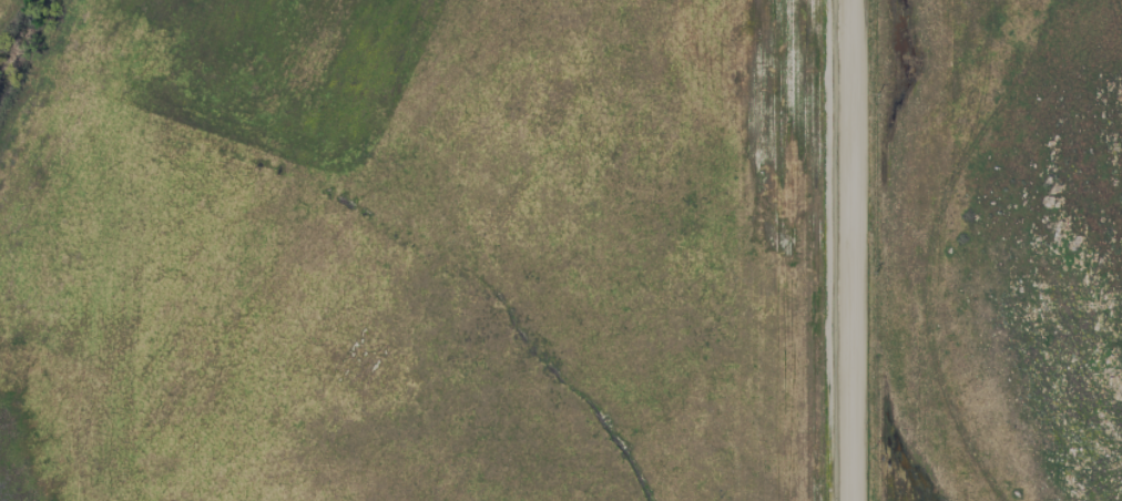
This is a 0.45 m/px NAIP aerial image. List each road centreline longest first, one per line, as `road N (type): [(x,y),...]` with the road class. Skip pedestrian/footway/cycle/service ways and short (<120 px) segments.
road 1 (residential): [(851,0),(851,500)]

